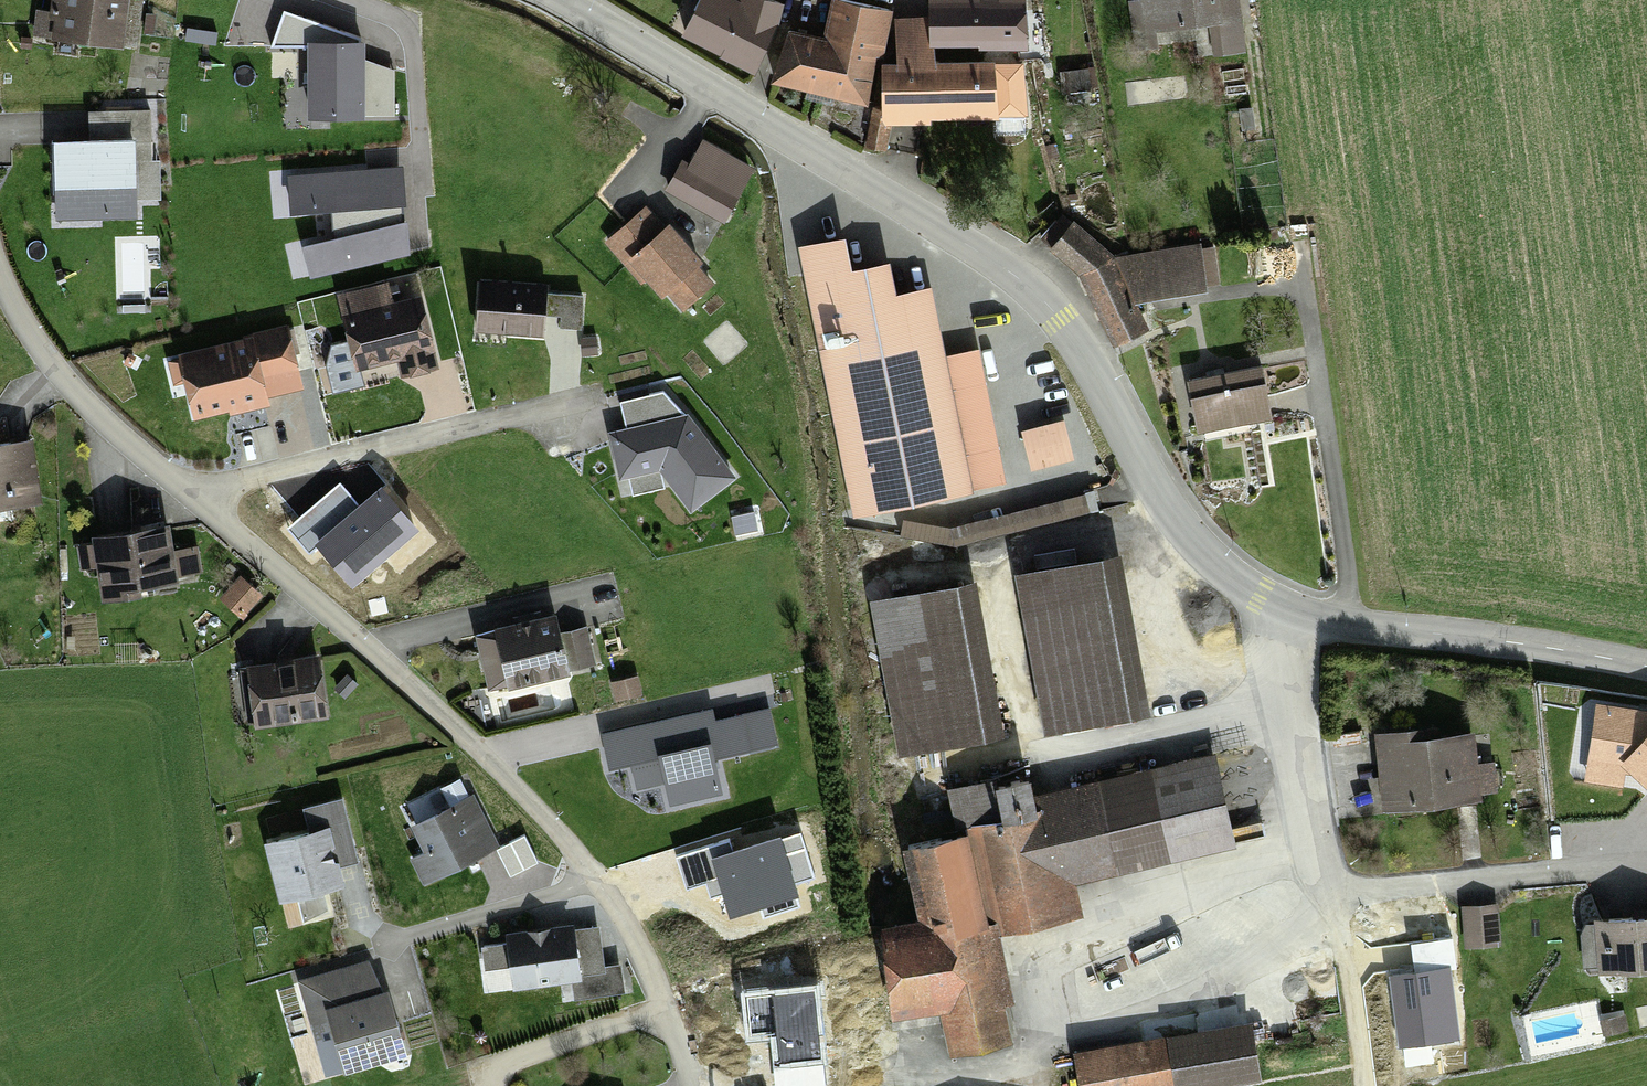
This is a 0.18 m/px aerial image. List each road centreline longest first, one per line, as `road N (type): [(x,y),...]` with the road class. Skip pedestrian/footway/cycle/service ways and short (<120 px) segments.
road 1 (tertiary): [(552,0),(1014,283),(1058,324),(1146,480),(1190,542),(1258,598),(1377,630),(1646,668)]
road 2 (residential): [(688,1085),(644,957),(574,851),(365,644),(187,494)]
road 3 (track): [(816,1085),(1024,1066),(1191,1002),(1336,915)]
road 4 (track): [(1278,607),(1325,893),(1343,931),(1371,1085)]
road 5 (track): [(1297,719),(1022,775),(990,575)]
road 6 (residential): [(187,494),(591,396)]
road 7 (residential): [(187,494),(72,389),(0,279)]
road 8 (residential): [(349,0),(392,16),(410,34),(424,189)]

